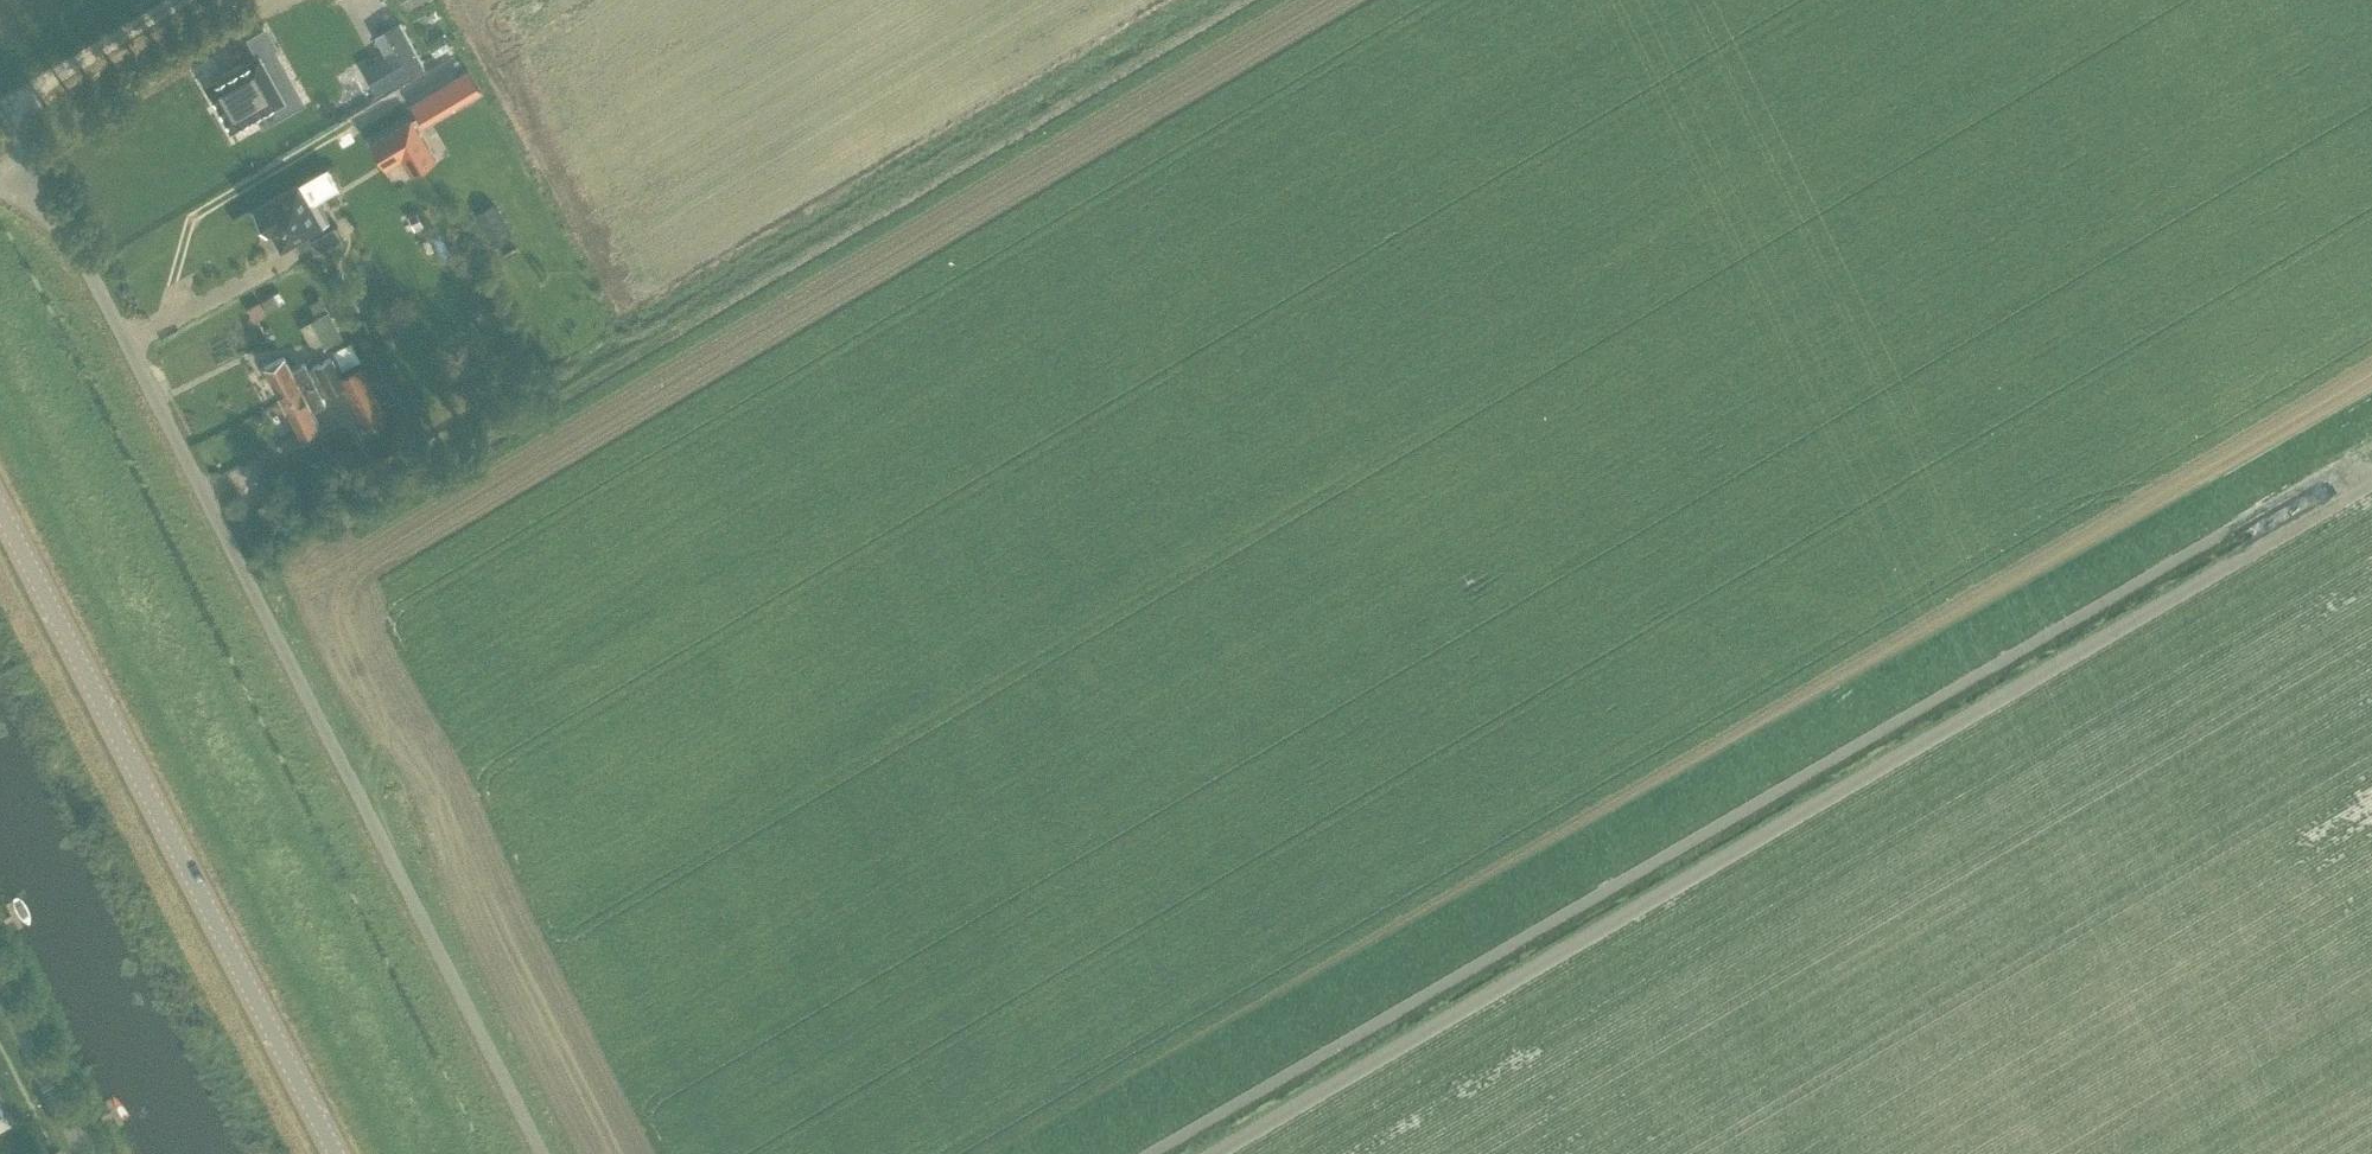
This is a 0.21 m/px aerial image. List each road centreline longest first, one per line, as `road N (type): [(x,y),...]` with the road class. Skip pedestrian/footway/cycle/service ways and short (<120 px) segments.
road 1 (unclassified): [(539,1153),(64,230),(0,180)]
road 2 (tertiary): [(338,1153),(0,505)]
road 3 (unclassified): [(84,1153),(0,997)]

